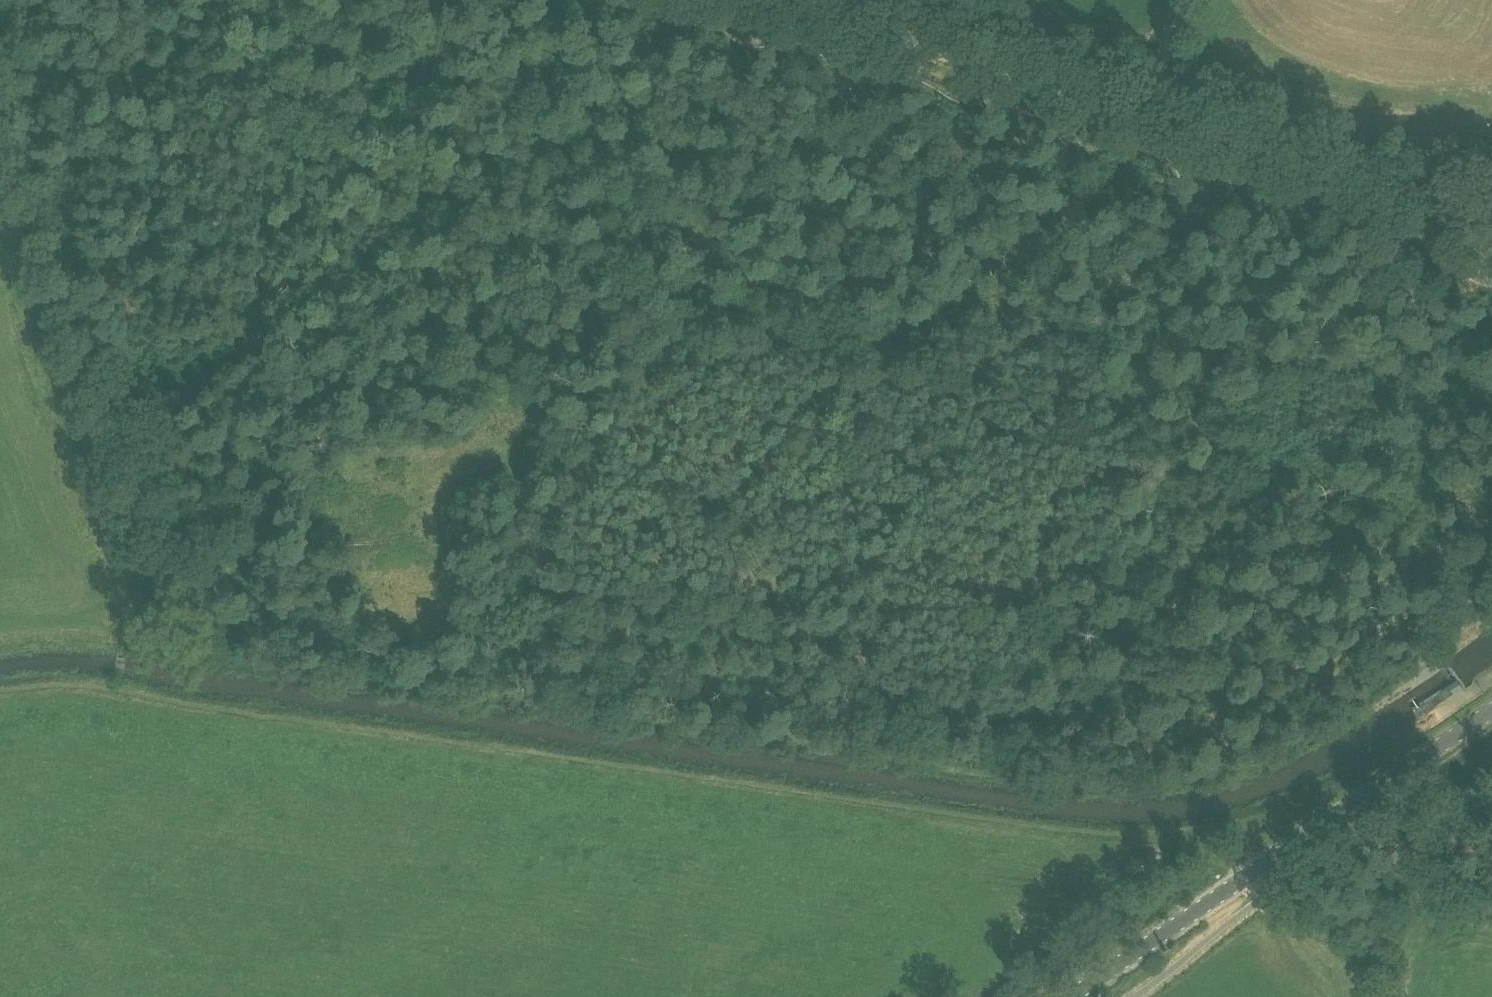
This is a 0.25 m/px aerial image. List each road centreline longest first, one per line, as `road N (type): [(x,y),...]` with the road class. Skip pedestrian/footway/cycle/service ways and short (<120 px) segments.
road 1 (tertiary): [(1071,996),(1491,712)]
road 2 (unclassified): [(1141,117),(766,0)]
road 3 (unclassified): [(1491,225),(1141,117)]
road 4 (unclassified): [(1141,117),(1193,0)]

